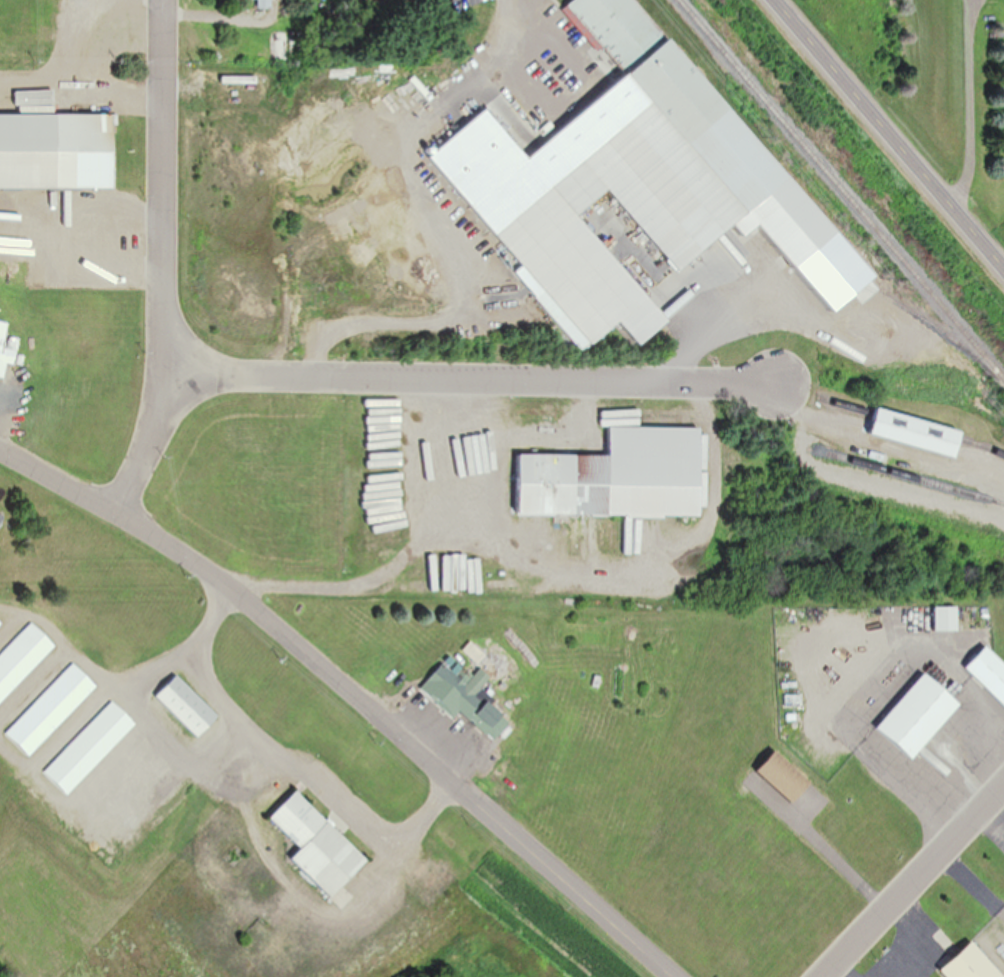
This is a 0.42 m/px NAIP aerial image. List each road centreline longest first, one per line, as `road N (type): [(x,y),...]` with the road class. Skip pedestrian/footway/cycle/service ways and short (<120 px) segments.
road 1 (residential): [(585,903),(184,555),(0,455)]
road 2 (residential): [(164,380),(774,383)]
road 3 (residential): [(164,380),(159,0)]
road 4 (secondary): [(1003,271),(772,0)]
road 5 (residential): [(824,976),(1003,788)]
road 6 (residential): [(116,517),(164,380)]

